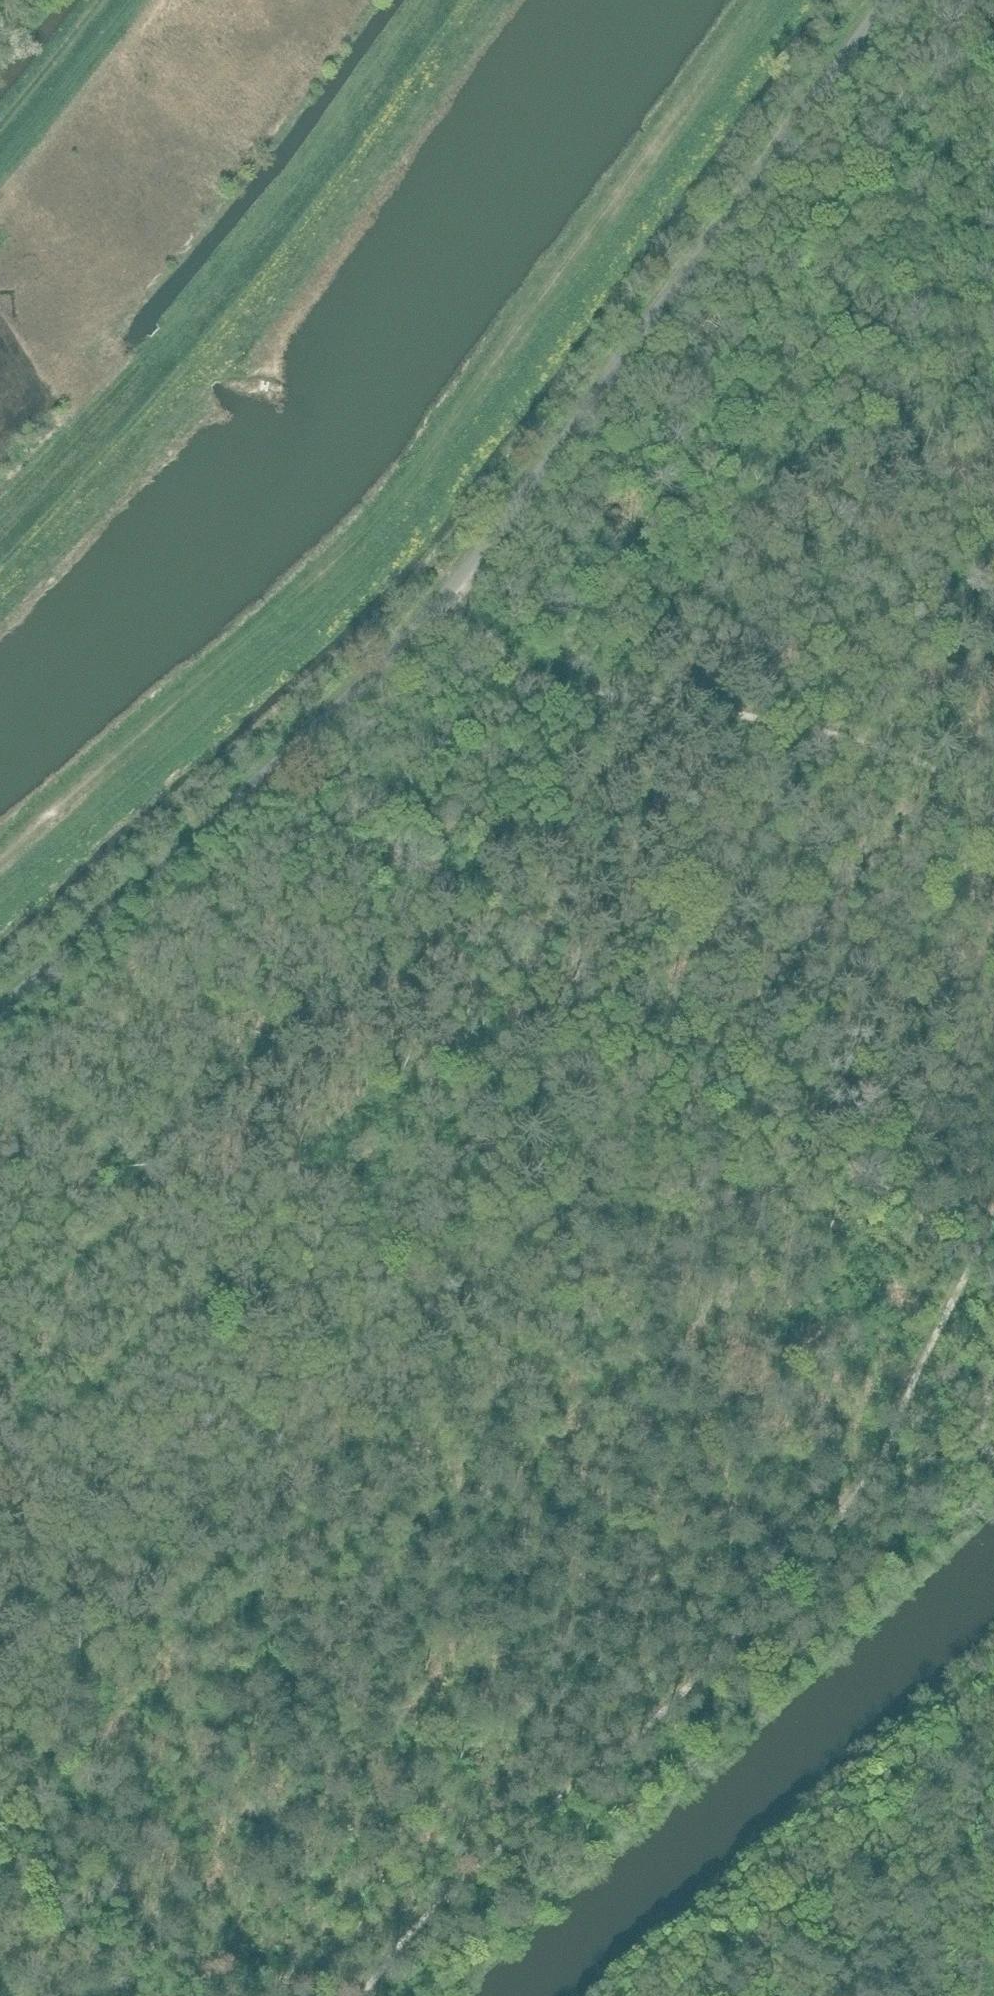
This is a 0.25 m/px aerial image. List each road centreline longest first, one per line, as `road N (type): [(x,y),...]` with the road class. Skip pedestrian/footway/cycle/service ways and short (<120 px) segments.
road 1 (unclassified): [(0,1010),(308,736),(428,616),(886,0)]
road 2 (track): [(120,0),(0,147)]

